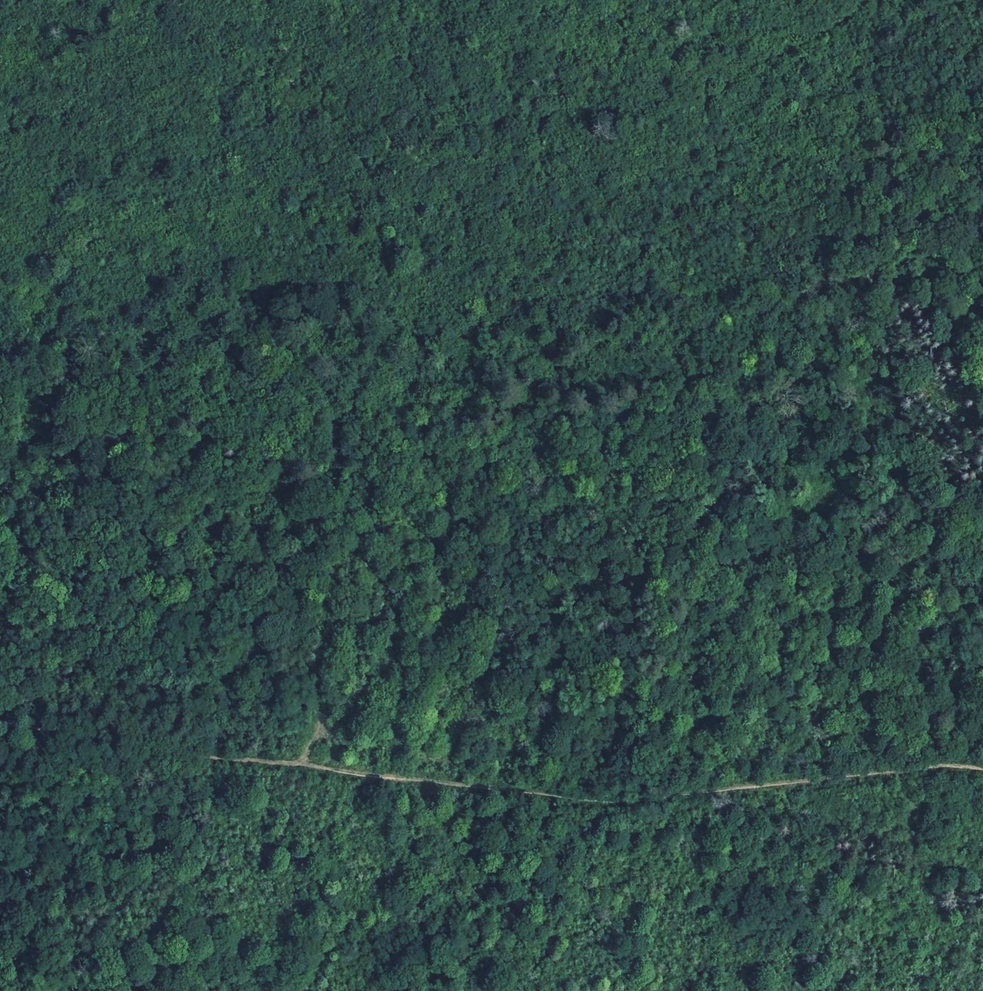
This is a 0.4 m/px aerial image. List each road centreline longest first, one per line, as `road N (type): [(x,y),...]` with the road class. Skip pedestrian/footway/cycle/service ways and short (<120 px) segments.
road 1 (track): [(0,722),(162,751),(578,800),(952,767),(982,772)]

